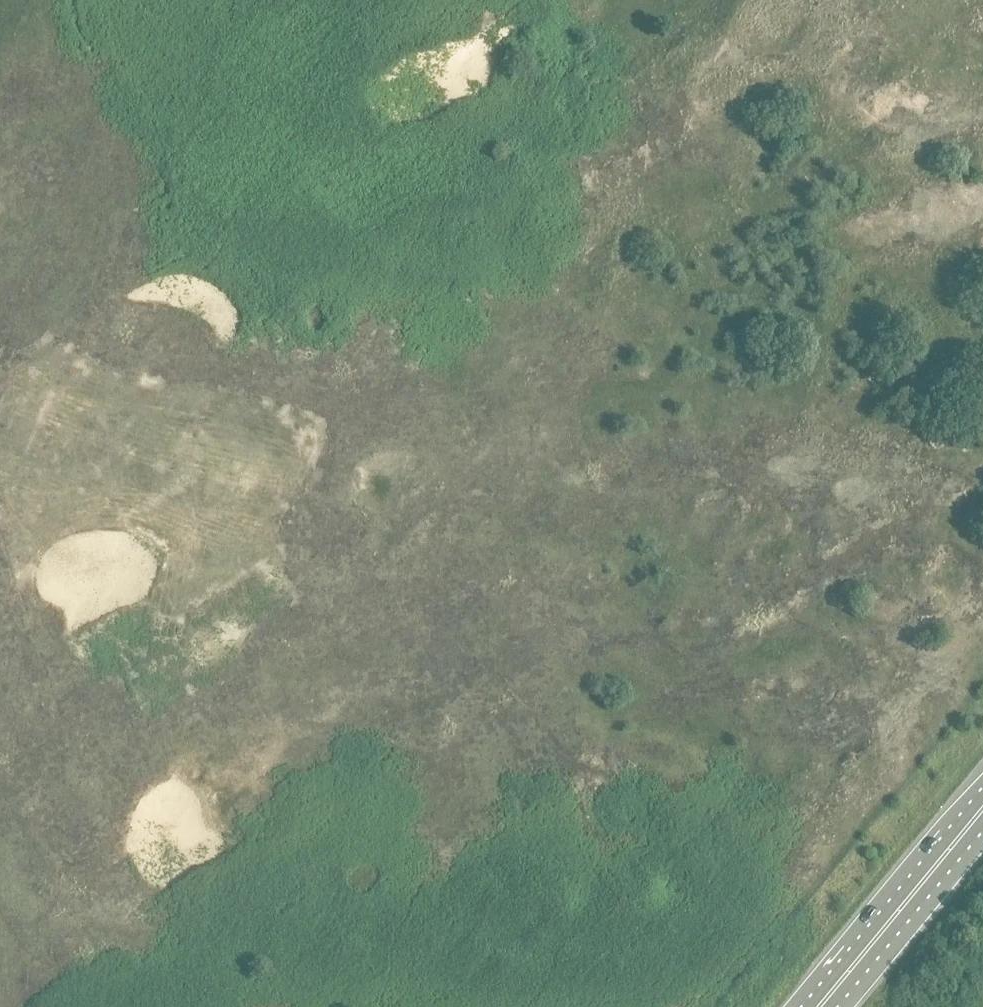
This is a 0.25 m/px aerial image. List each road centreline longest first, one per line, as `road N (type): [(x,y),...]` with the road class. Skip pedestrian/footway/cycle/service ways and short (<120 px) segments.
road 1 (primary): [(982,807),(819,1006)]

